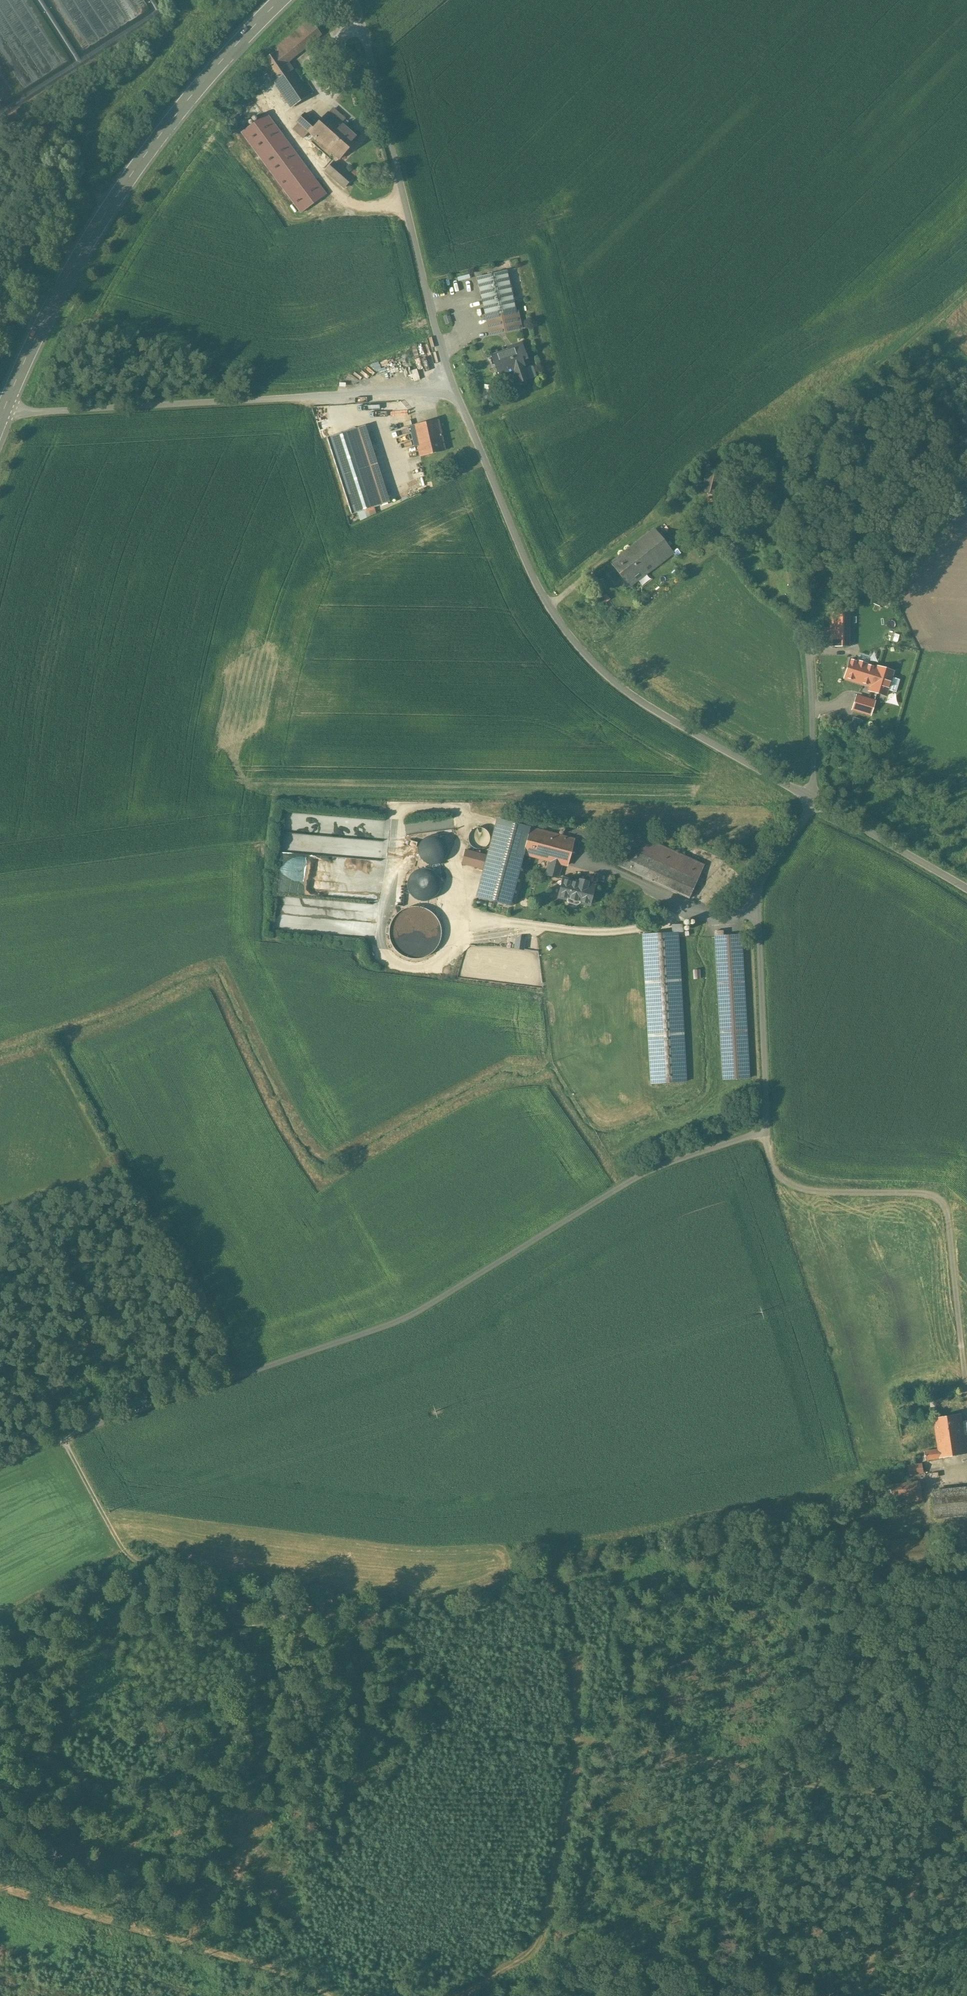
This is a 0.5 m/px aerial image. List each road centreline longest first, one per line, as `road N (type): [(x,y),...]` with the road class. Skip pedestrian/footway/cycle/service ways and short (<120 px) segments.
road 1 (unclassified): [(817,804),(758,884),(763,1132),(632,1180),(391,1324),(0,1465)]
road 2 (track): [(809,798),(813,695),(773,455),(966,291)]
road 3 (unclassified): [(817,804),(634,698),(585,654),(533,577),(456,395)]
road 4 (secondary): [(2,412),(81,254),(151,147),(279,0)]
road 5 (unclassified): [(456,395),(2,412)]
road 6 (unclassified): [(456,395),(354,0)]
road 7 (track): [(63,1439),(131,1556),(233,1621),(284,1615)]
road 8 (unclassified): [(966,889),(817,804)]

